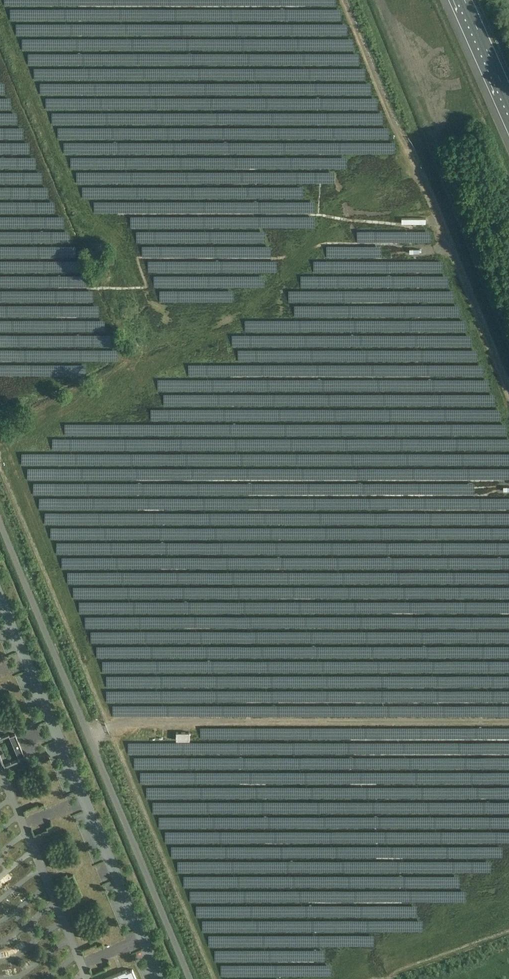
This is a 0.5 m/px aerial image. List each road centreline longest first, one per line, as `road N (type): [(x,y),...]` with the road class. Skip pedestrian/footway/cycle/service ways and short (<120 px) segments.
road 1 (unclassified): [(190,978),(0,522)]

